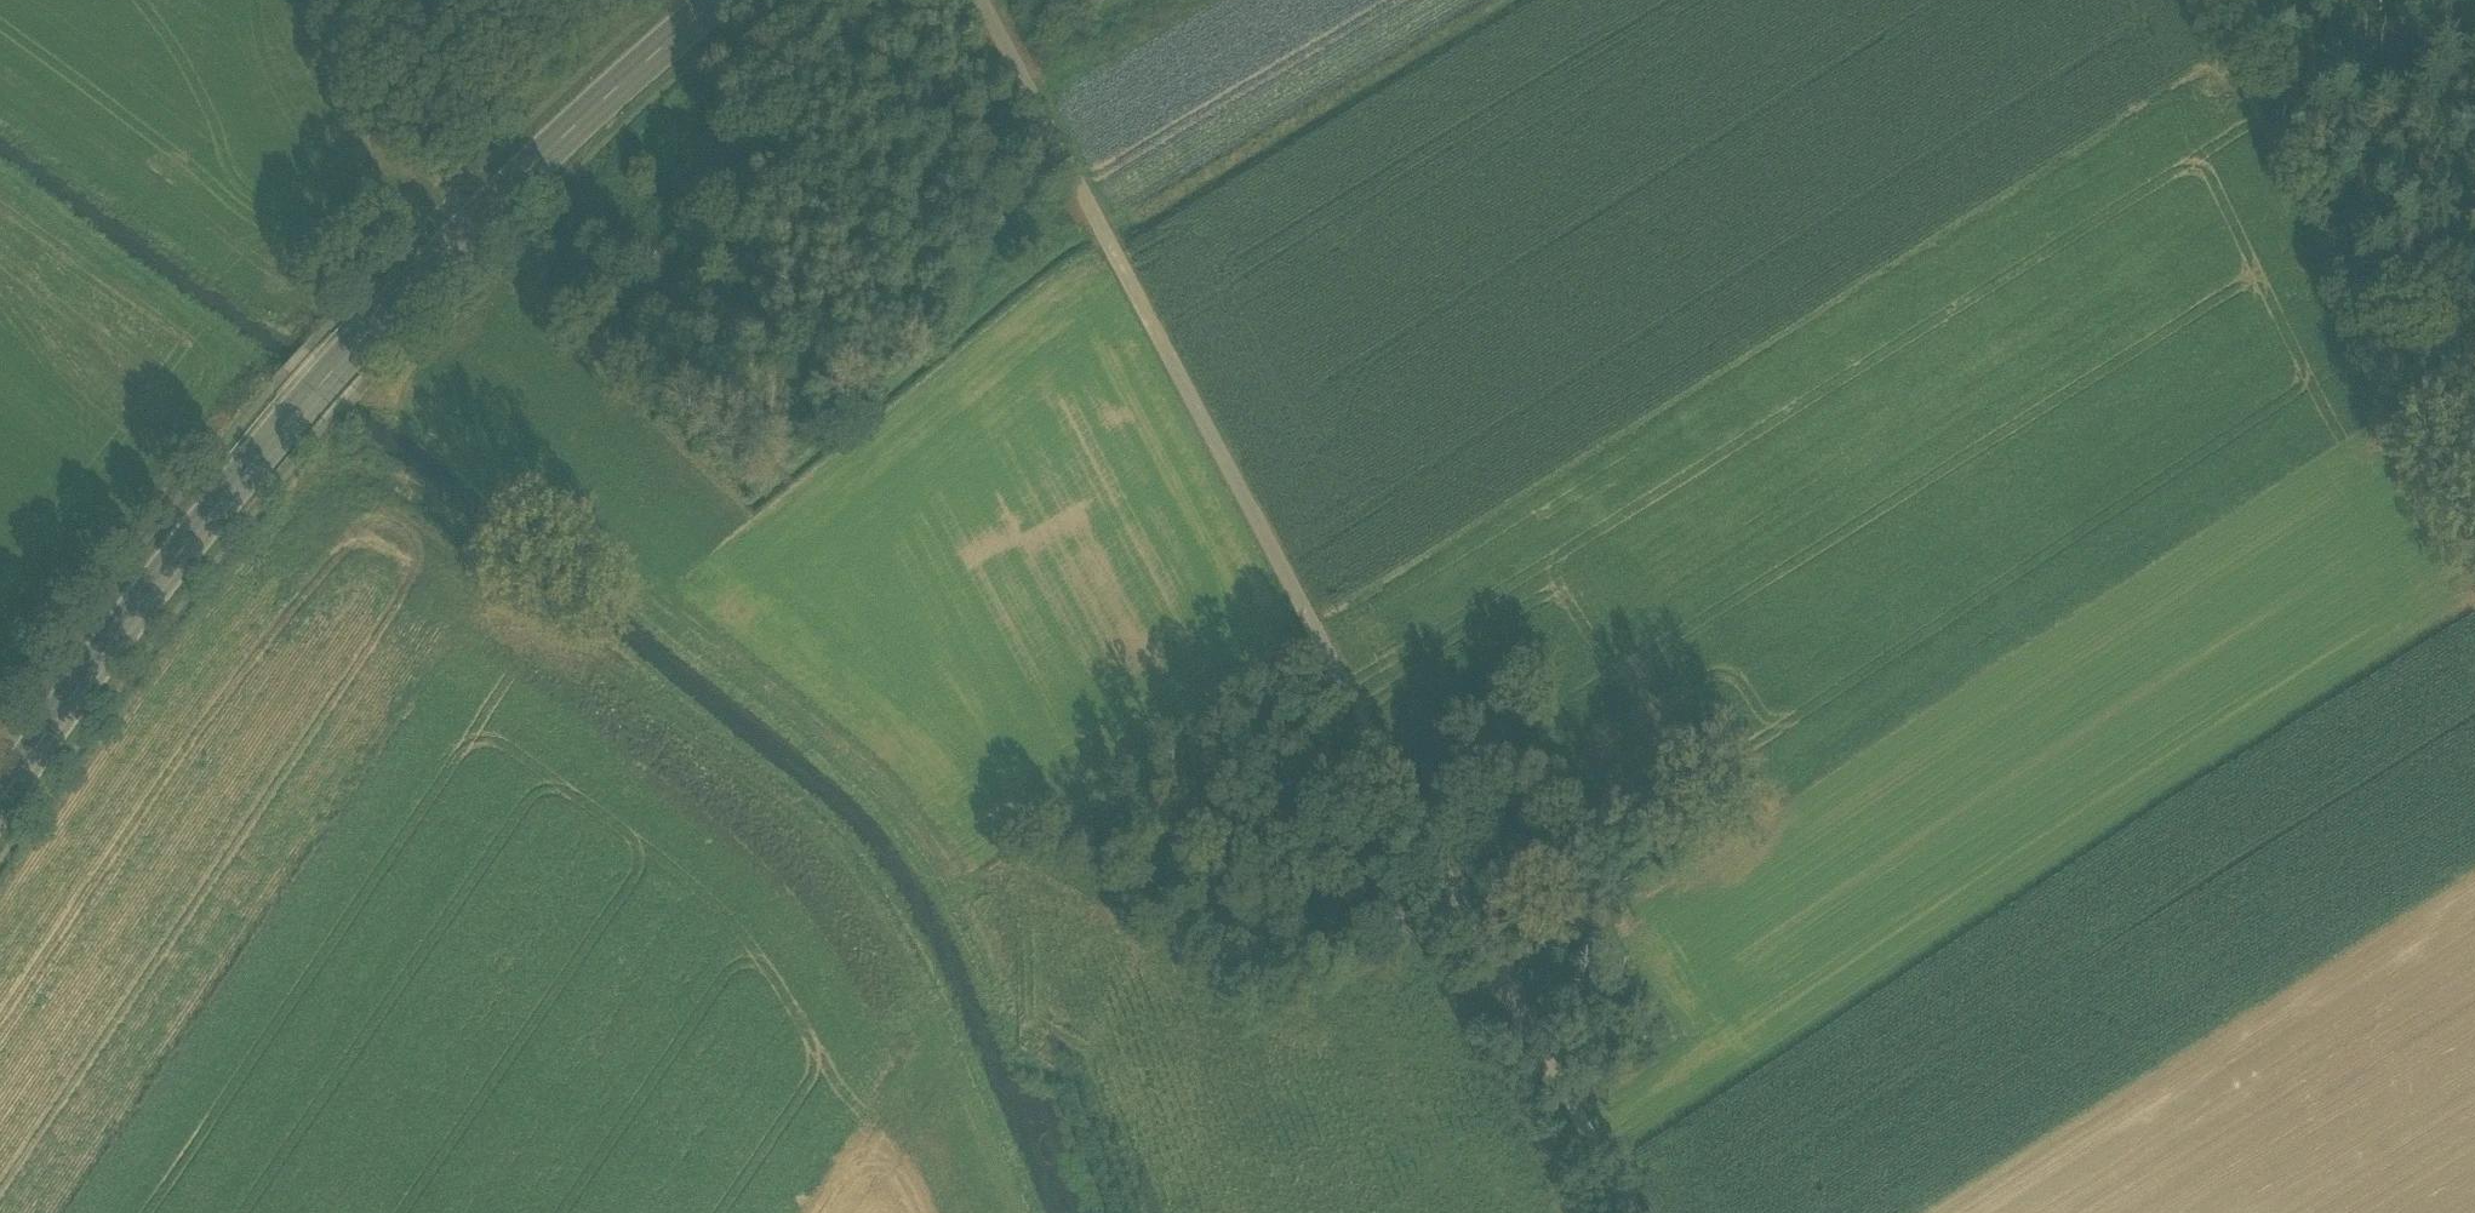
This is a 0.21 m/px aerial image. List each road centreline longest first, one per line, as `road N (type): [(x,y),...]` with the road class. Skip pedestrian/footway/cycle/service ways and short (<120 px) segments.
road 1 (unclassified): [(981,0),(1637,1212)]
road 2 (secondary): [(719,0),(474,224),(343,361),(166,573),(0,801)]

